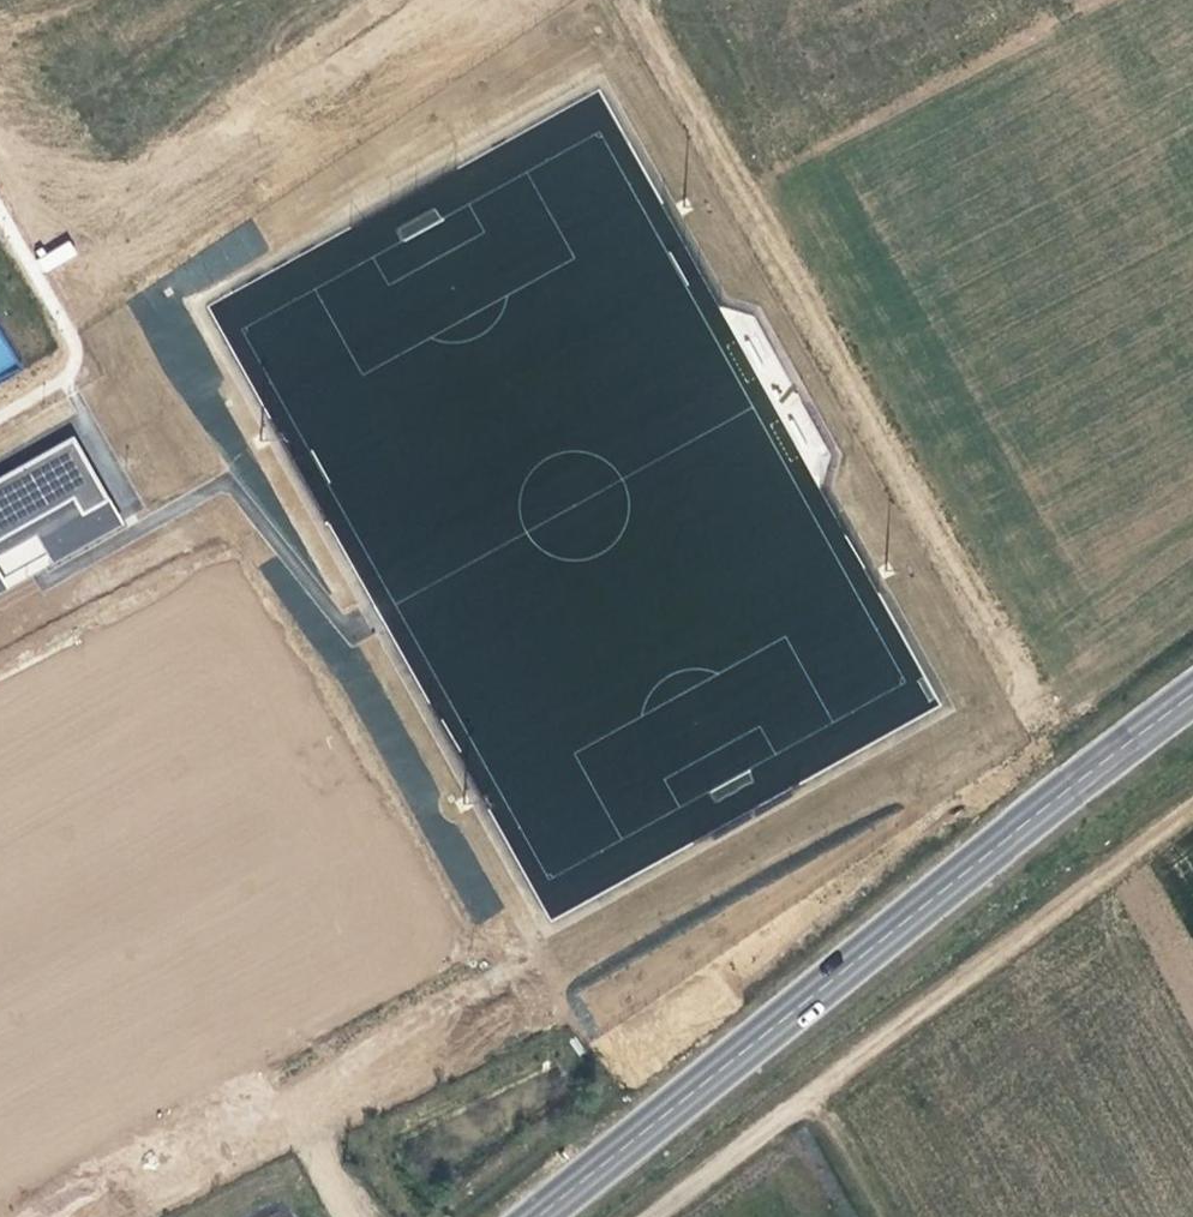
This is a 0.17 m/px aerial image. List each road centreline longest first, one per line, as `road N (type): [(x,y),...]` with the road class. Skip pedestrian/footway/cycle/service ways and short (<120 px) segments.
road 1 (secondary): [(546,1216),(989,851),(1192,701)]
road 2 (track): [(1192,808),(648,1216)]
road 3 (track): [(877,1216),(807,1094)]

